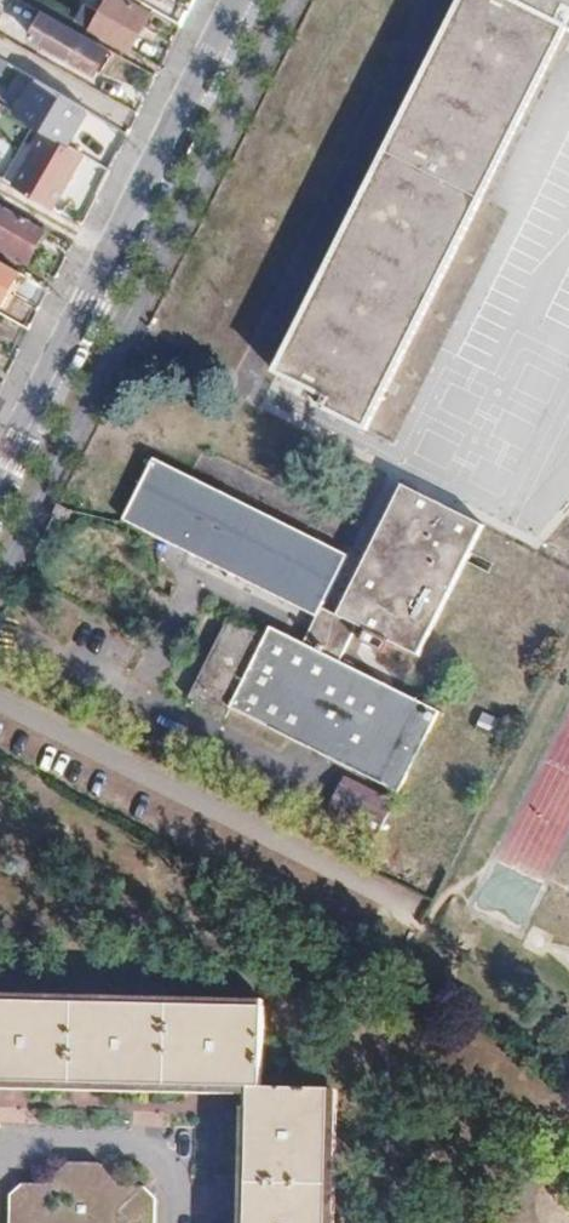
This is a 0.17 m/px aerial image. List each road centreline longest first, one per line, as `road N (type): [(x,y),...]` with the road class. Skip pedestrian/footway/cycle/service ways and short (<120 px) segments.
road 1 (residential): [(249,0),(0,488)]

